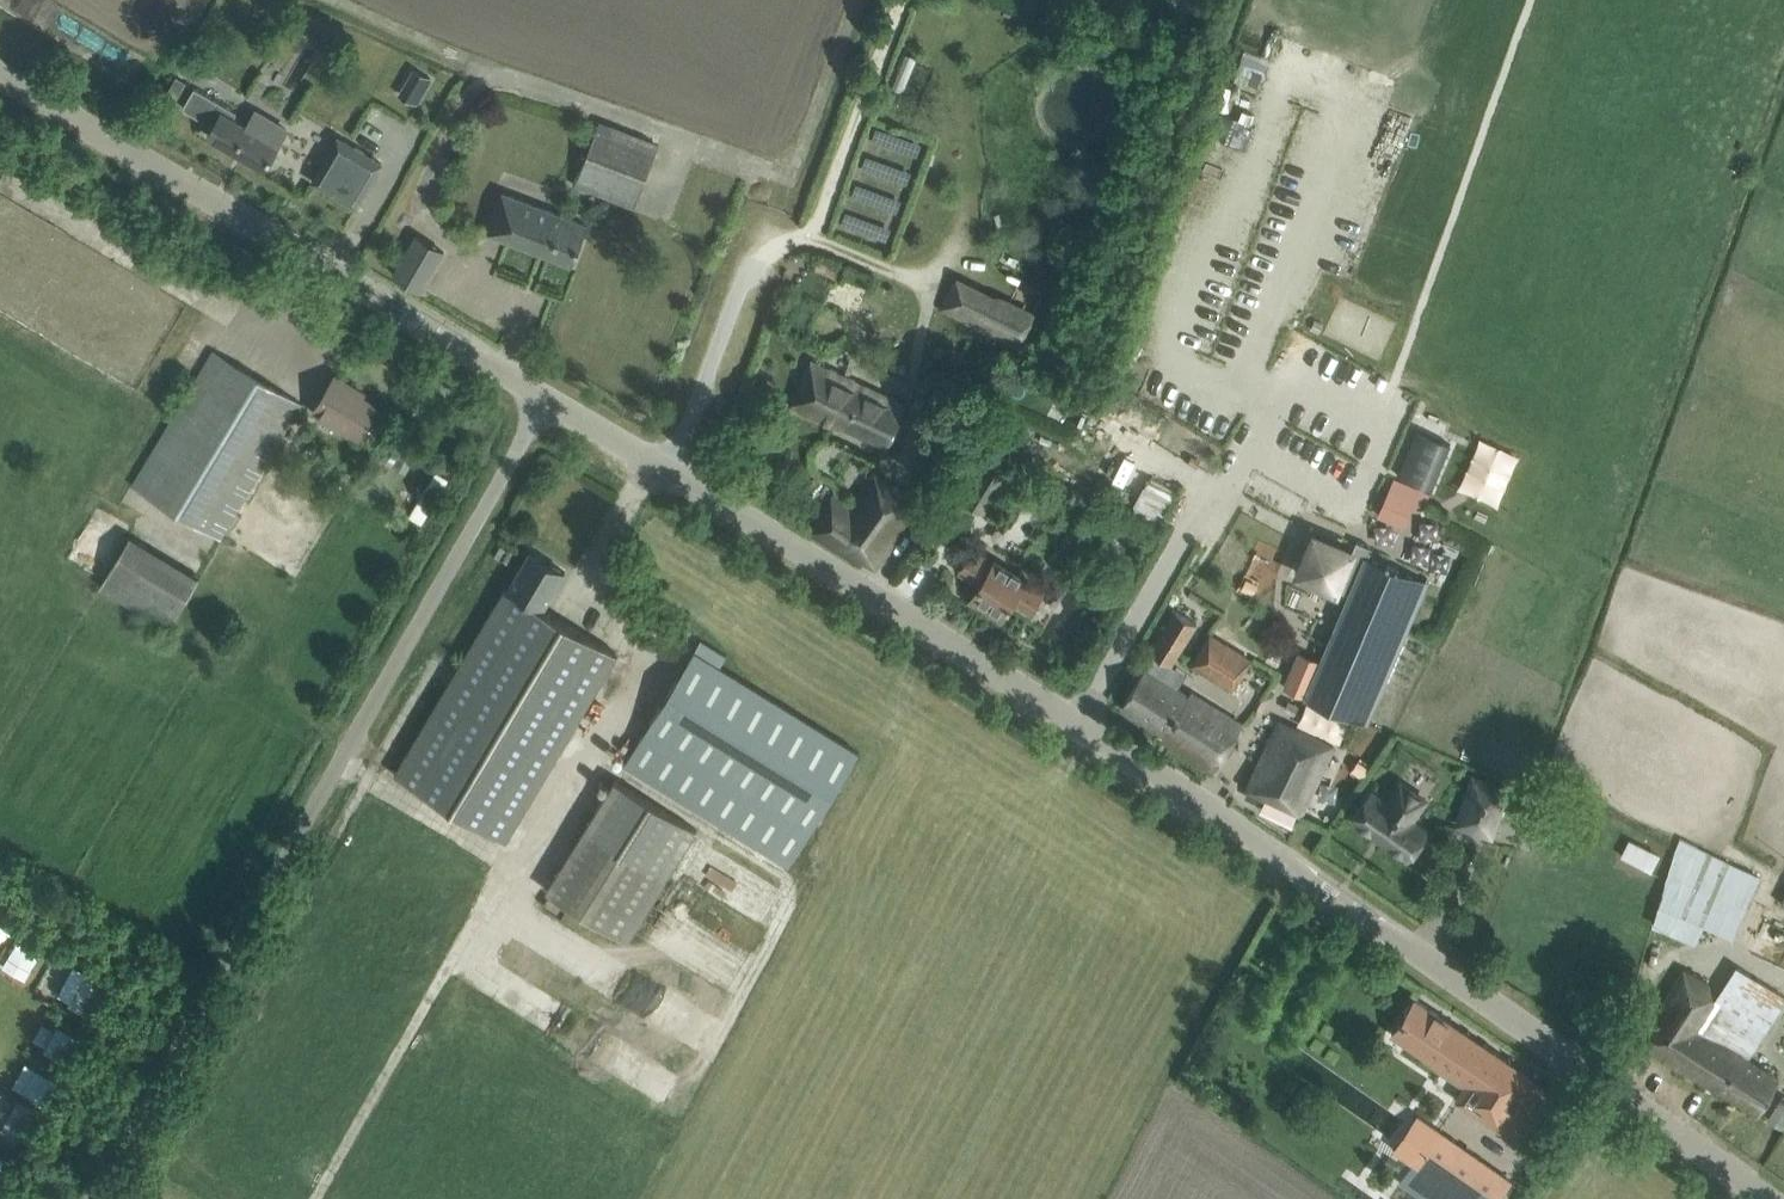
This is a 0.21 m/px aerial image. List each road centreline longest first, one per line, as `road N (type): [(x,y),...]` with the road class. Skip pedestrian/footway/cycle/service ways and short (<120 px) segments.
road 1 (unclassified): [(1762,1198),(1289,861),(546,392)]
road 2 (unclassified): [(92,1198),(546,392)]
road 3 (unclassified): [(546,392),(0,73)]
road 4 (track): [(667,468),(748,274),(769,244),(812,233),(903,0)]
road 5 (track): [(812,233),(914,281),(944,269),(971,196)]

